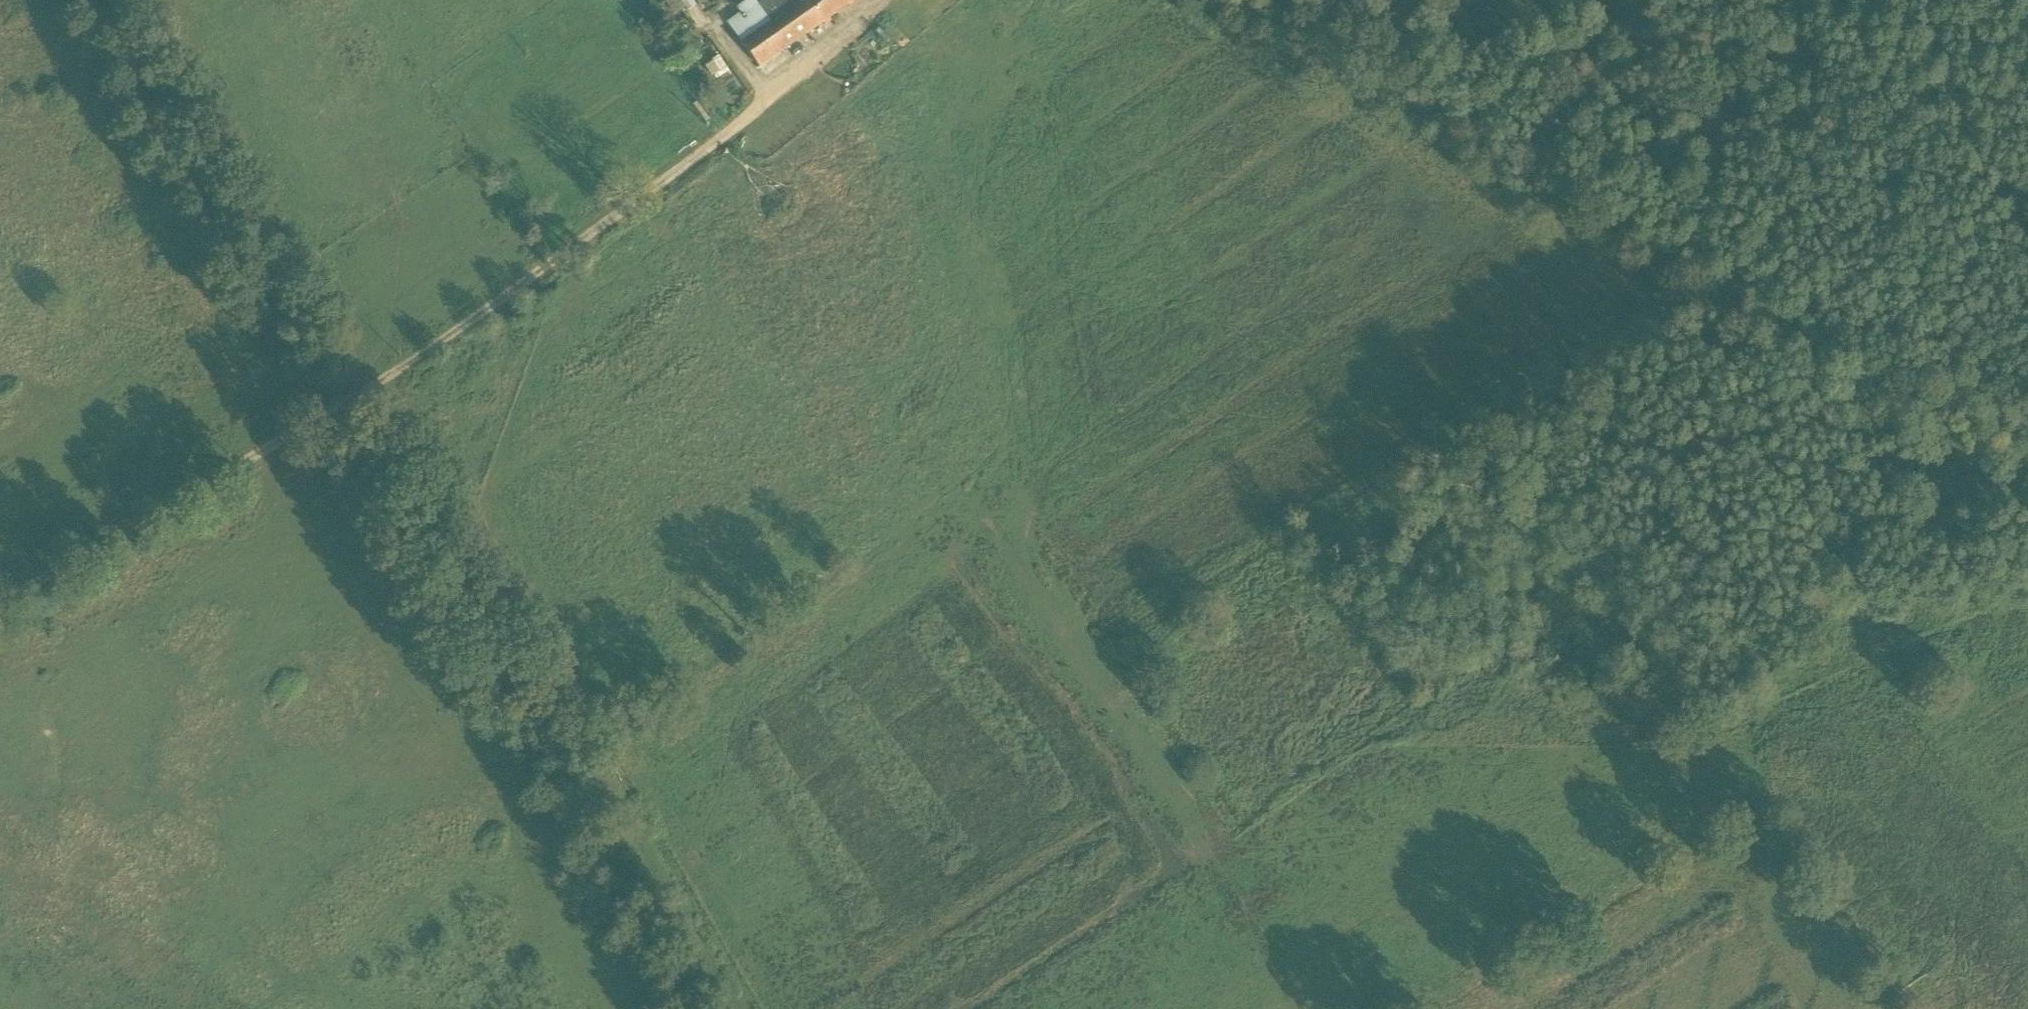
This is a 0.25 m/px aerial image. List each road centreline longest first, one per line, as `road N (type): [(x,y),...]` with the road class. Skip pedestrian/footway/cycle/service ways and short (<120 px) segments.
road 1 (track): [(376,386),(739,1008)]
road 2 (track): [(327,414),(454,334),(836,53),(893,0)]
road 3 (track): [(0,605),(327,414)]

